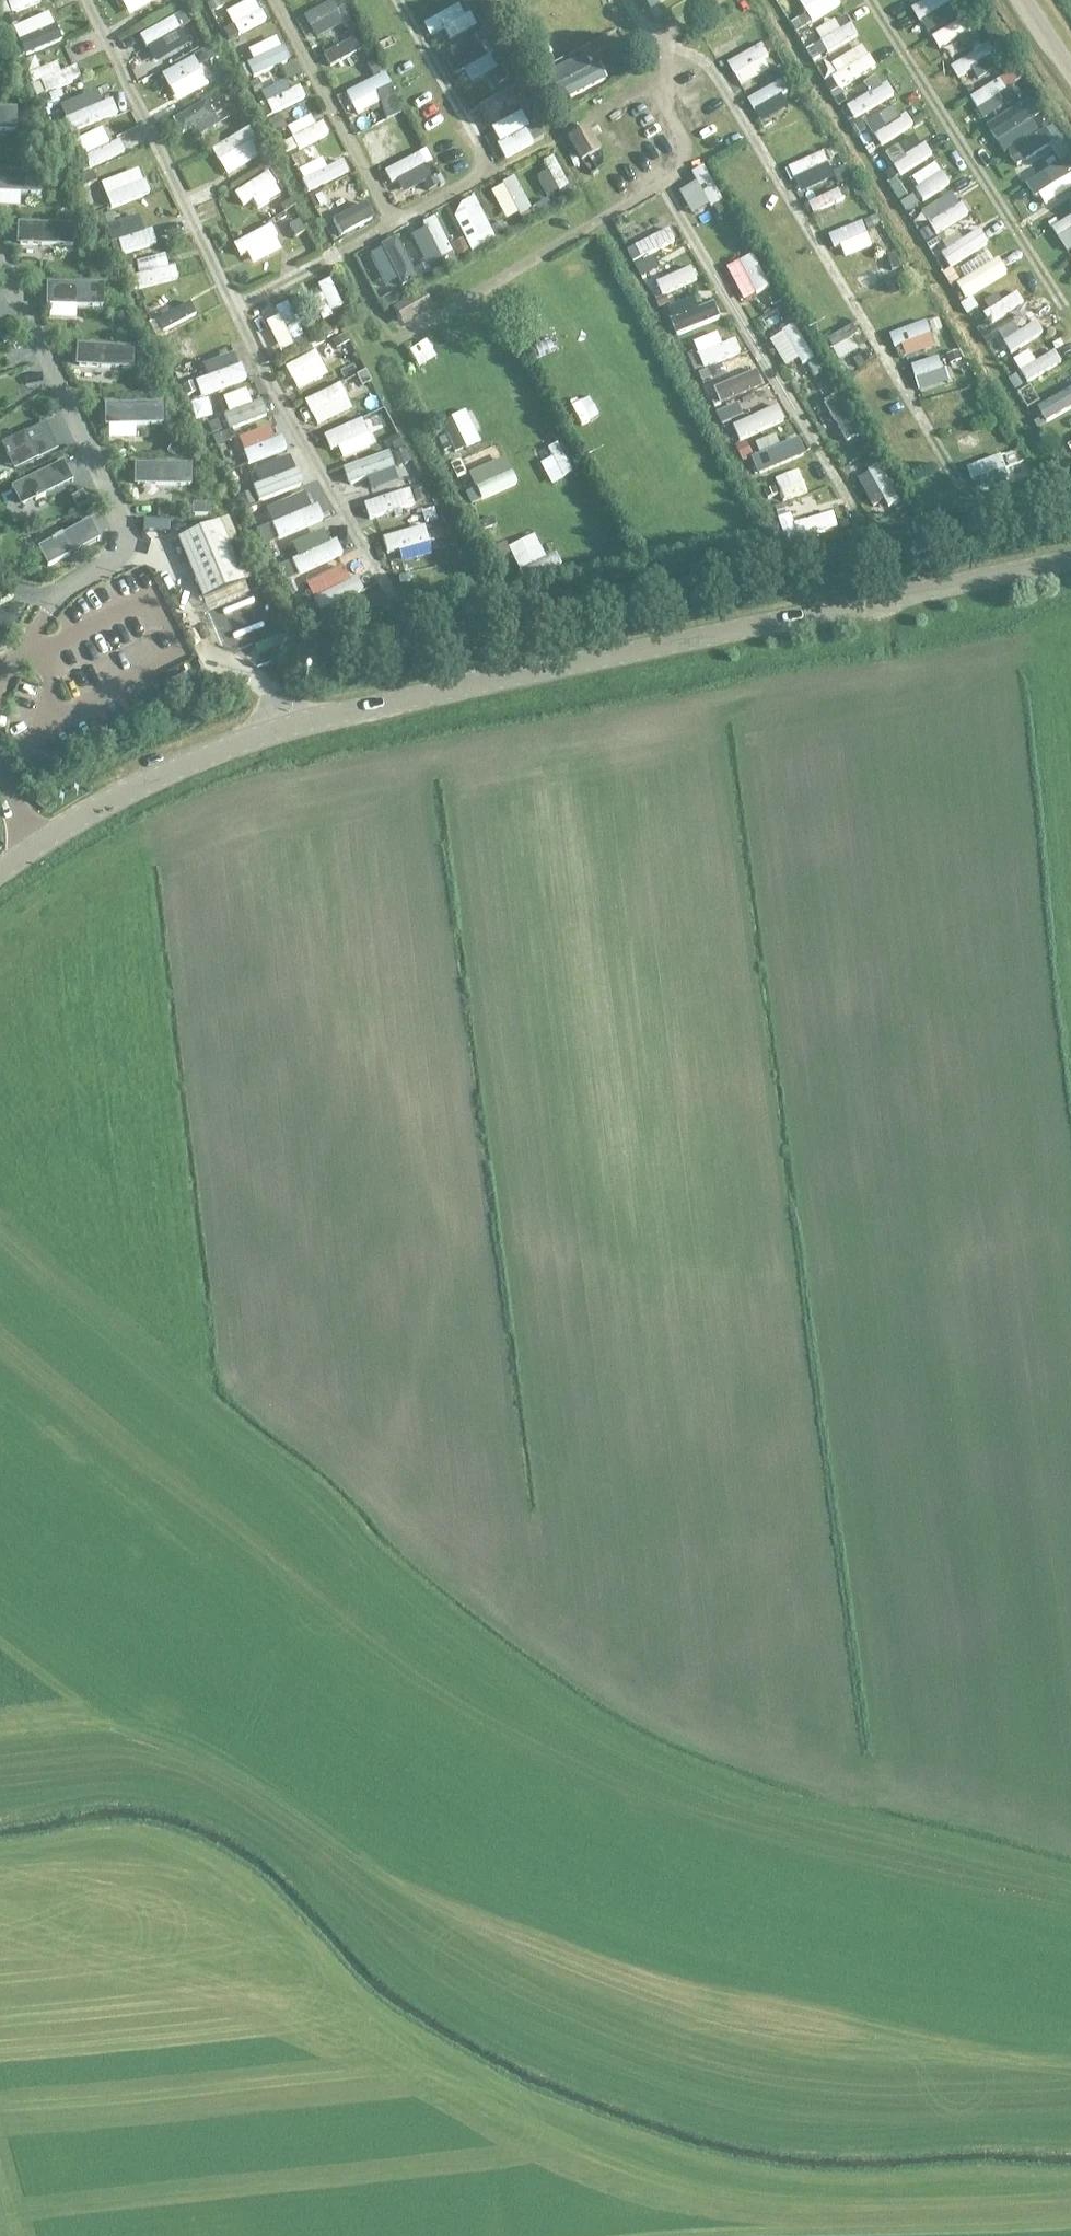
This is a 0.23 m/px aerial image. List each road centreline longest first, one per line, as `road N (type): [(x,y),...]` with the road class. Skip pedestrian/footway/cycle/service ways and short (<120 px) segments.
road 1 (unclassified): [(0,872),(71,820),(181,761),(273,727),(1070,557)]

